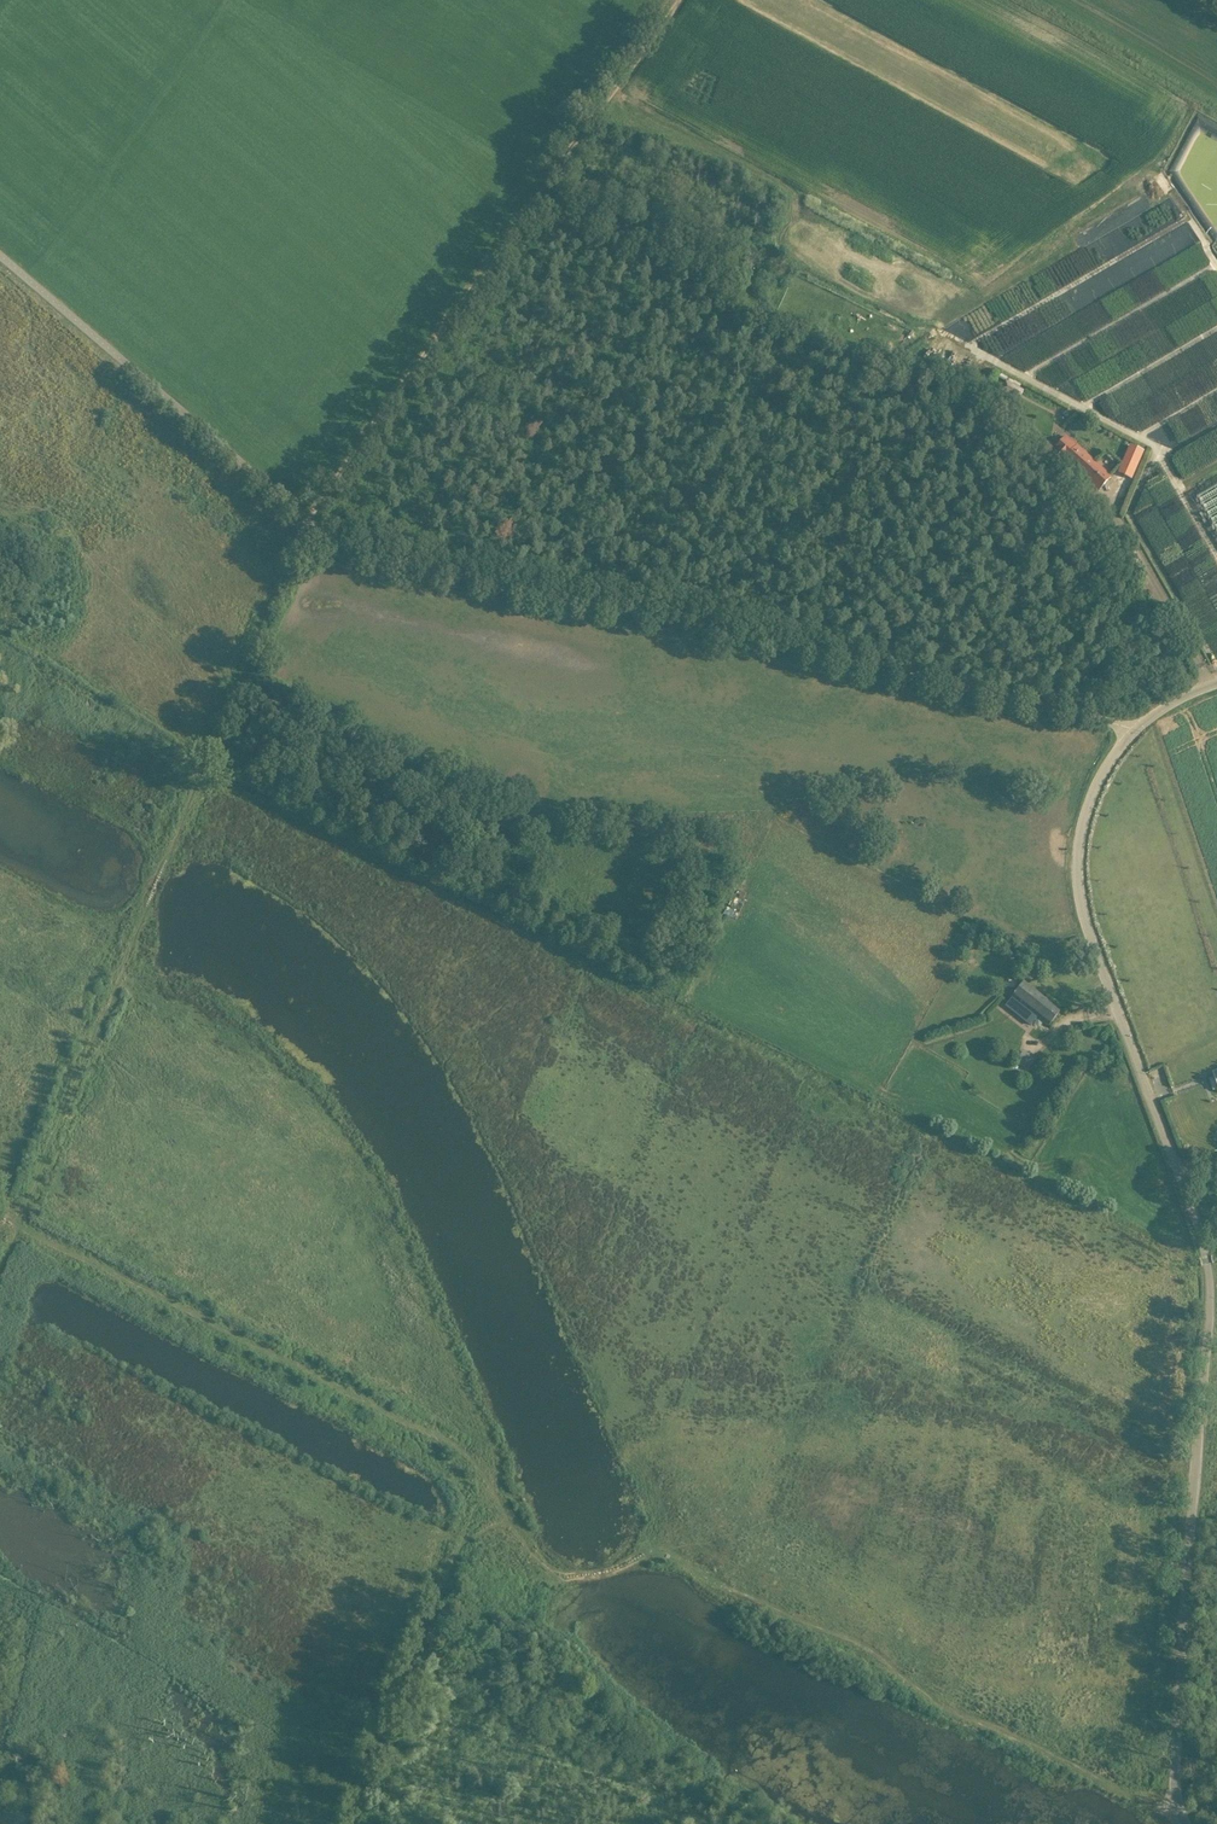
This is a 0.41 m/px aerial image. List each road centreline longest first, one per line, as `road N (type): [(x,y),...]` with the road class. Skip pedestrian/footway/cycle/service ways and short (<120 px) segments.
road 1 (unclassified): [(1182,1823),(1175,1797),(1182,1654),(1209,1276),(1093,948),(1080,849),(1109,762),(1161,713),(1216,691)]
road 2 (track): [(252,662),(224,769),(0,1261)]
road 3 (track): [(678,0),(304,527)]
road 4 (track): [(455,1562),(363,1781)]
road 5 (track): [(304,527),(252,661)]

